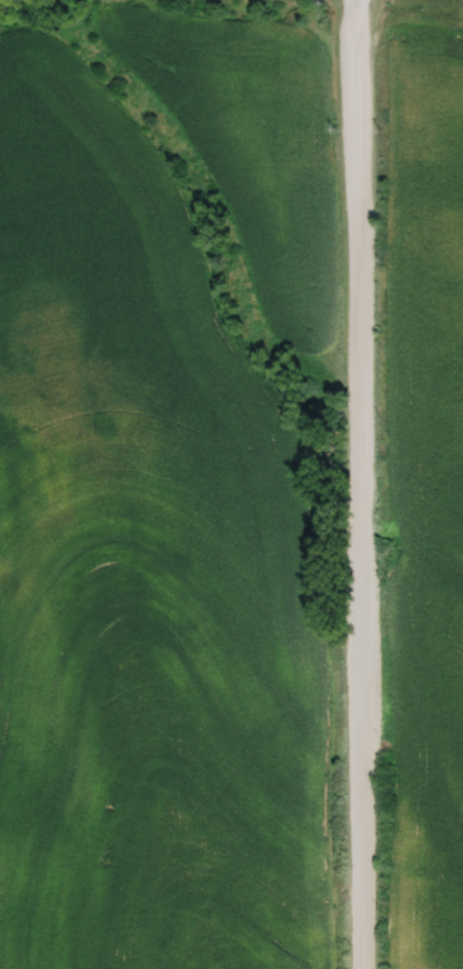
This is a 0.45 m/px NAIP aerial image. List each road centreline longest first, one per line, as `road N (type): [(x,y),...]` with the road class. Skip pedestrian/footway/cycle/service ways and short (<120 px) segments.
road 1 (residential): [(362,968),(357,0)]

